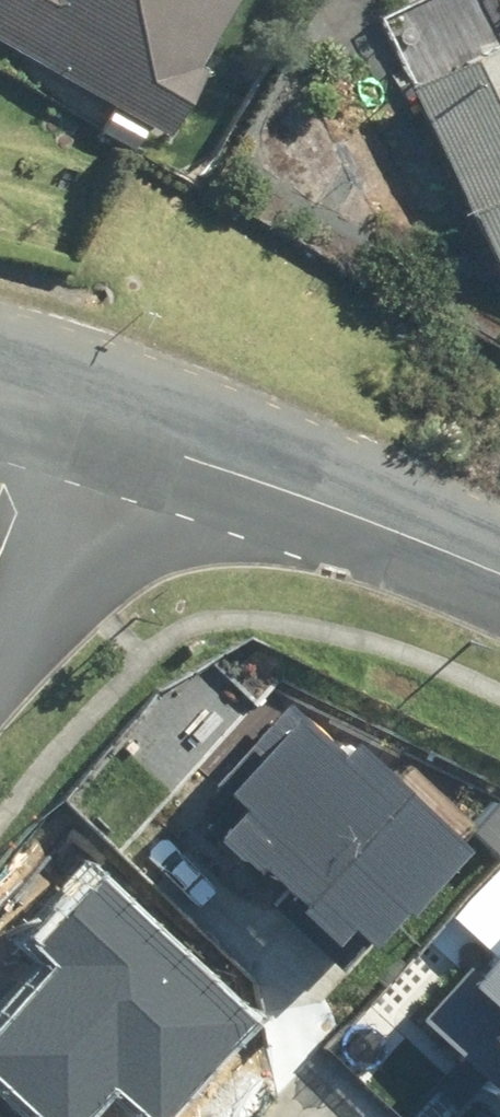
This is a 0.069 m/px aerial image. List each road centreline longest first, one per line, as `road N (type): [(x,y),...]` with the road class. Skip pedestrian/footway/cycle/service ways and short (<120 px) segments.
road 1 (tertiary): [(50,413),(425,538),(499,574)]
road 2 (residential): [(50,413),(0,542)]

